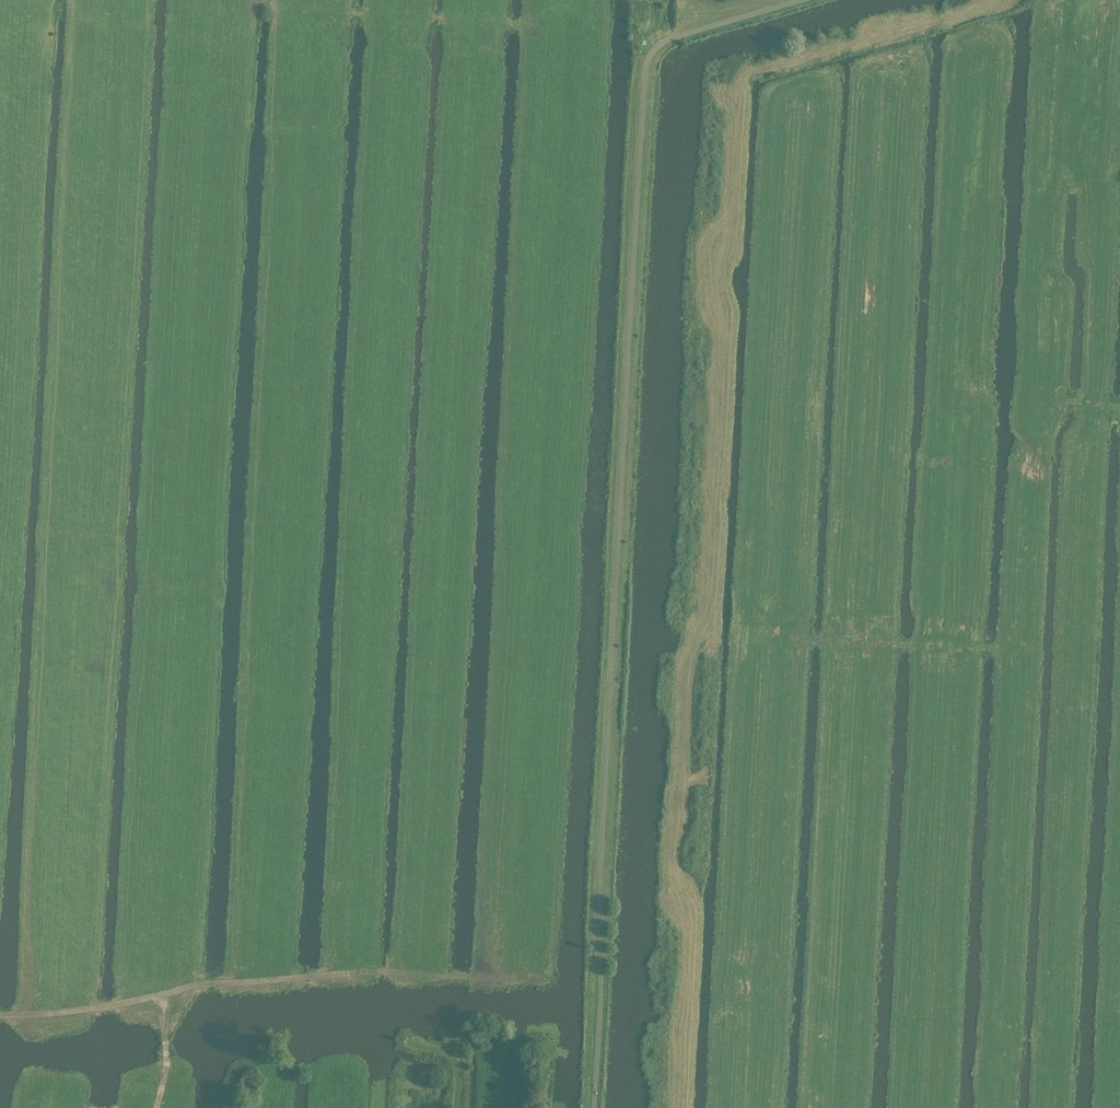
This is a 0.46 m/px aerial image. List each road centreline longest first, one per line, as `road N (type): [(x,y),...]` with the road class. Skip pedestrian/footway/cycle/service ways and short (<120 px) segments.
road 1 (track): [(502,981),(385,972),(196,987),(171,1008),(145,982),(92,980),(34,1010)]

